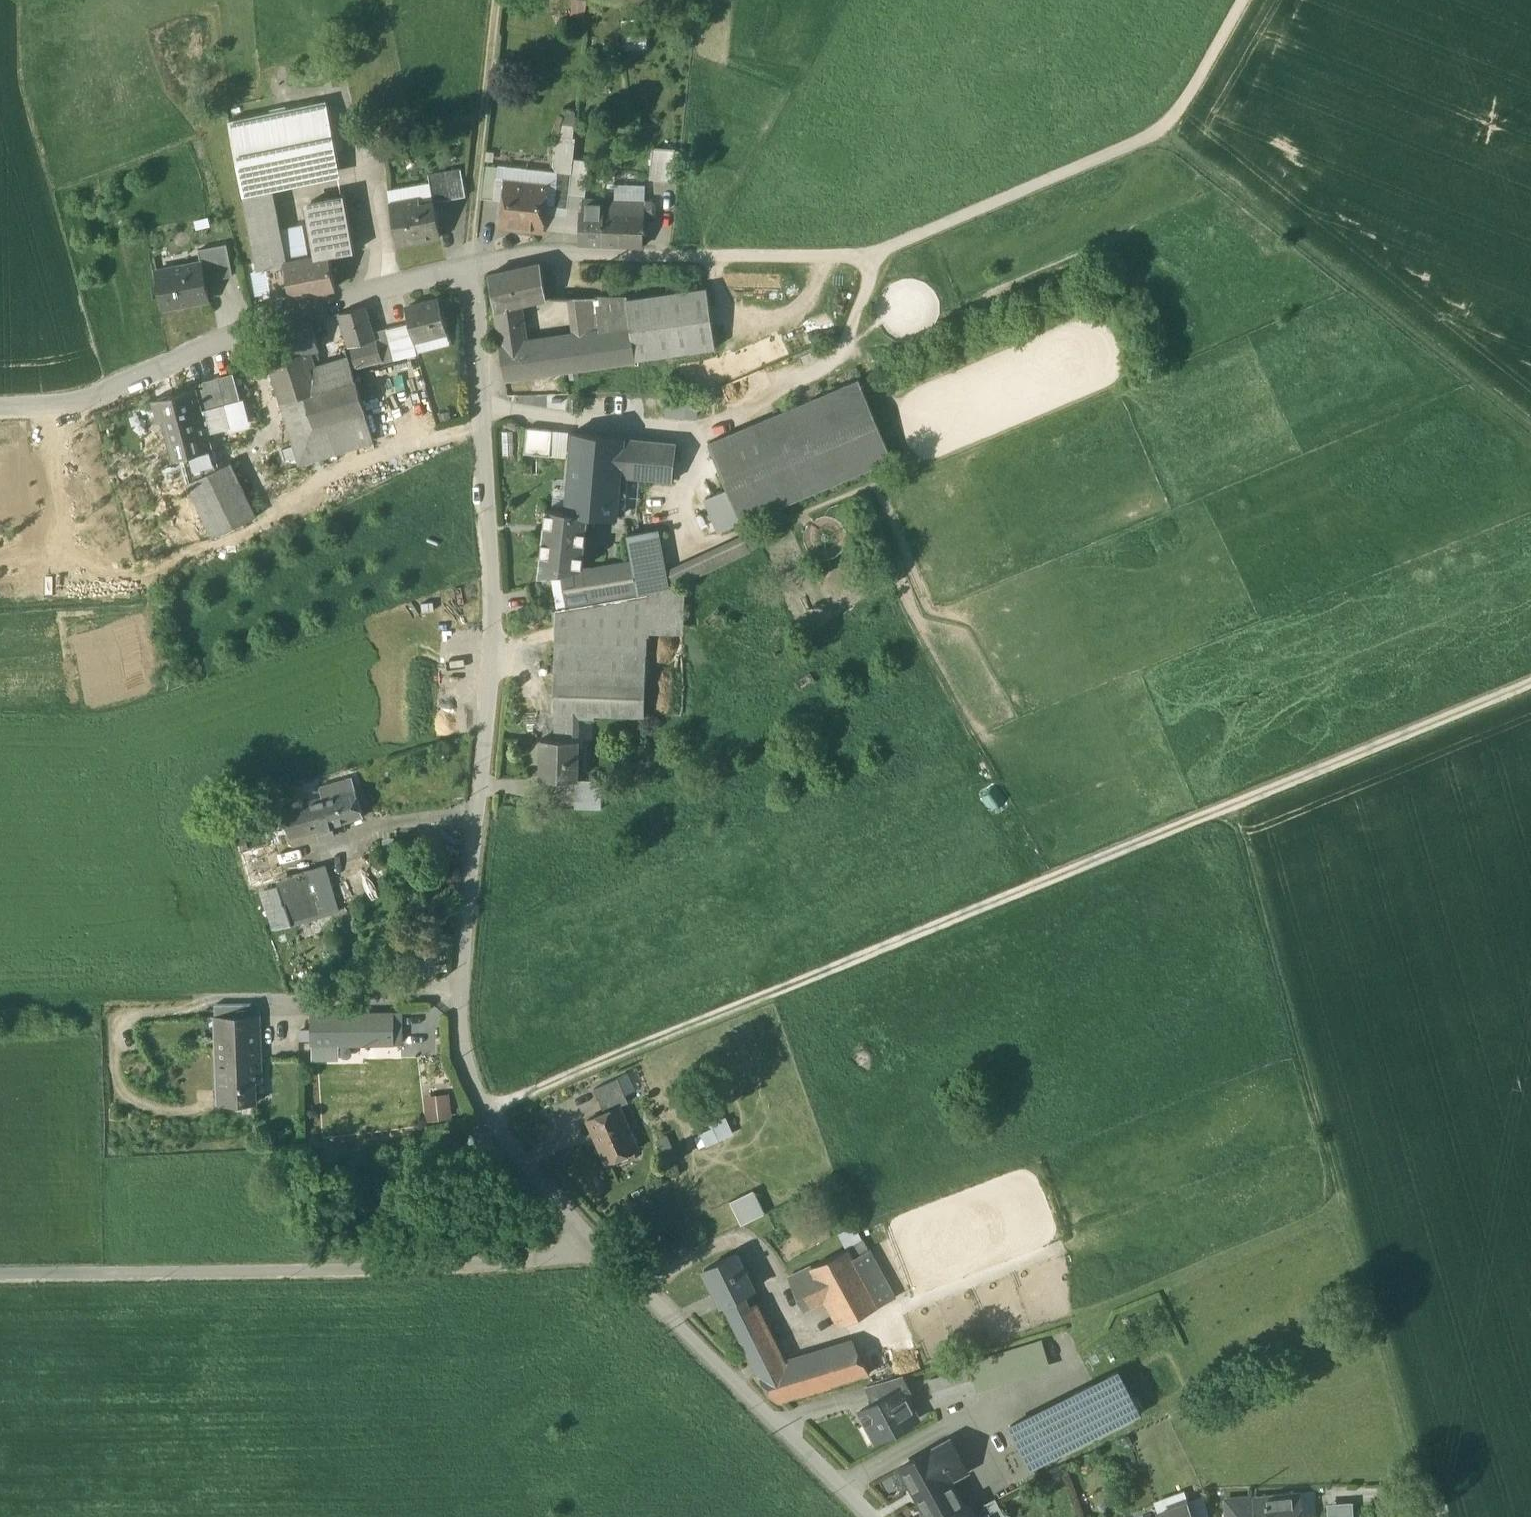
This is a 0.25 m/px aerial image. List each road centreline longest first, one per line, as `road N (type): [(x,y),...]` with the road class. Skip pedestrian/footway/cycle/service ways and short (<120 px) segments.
road 1 (track): [(1530,690),(483,1112)]
road 2 (residential): [(608,1252),(483,1112),(459,1048),(493,606),(462,270)]
road 3 (track): [(1434,1516),(1230,806)]
road 4 (unclassified): [(0,1276),(569,1262),(608,1252)]
road 5 (unclassified): [(1162,144),(889,262),(683,263)]
road 6 (residential): [(462,270),(274,327),(97,396)]
road 7 (residential): [(881,1516),(608,1252)]
road 8 (track): [(498,0),(462,270)]
road 9 (track): [(704,438),(841,368),(889,262)]
road 10 (residential): [(683,263),(544,260),(462,270)]
road 11 (track): [(1262,0),(1193,120),(1162,144)]

